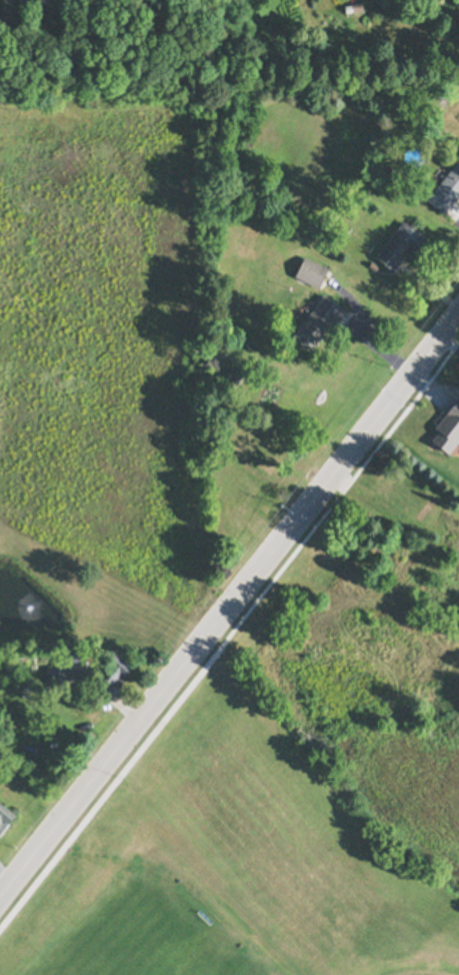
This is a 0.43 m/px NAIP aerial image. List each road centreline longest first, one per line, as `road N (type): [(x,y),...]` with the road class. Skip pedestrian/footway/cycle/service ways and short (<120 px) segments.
road 1 (residential): [(0,901),(458,316)]

